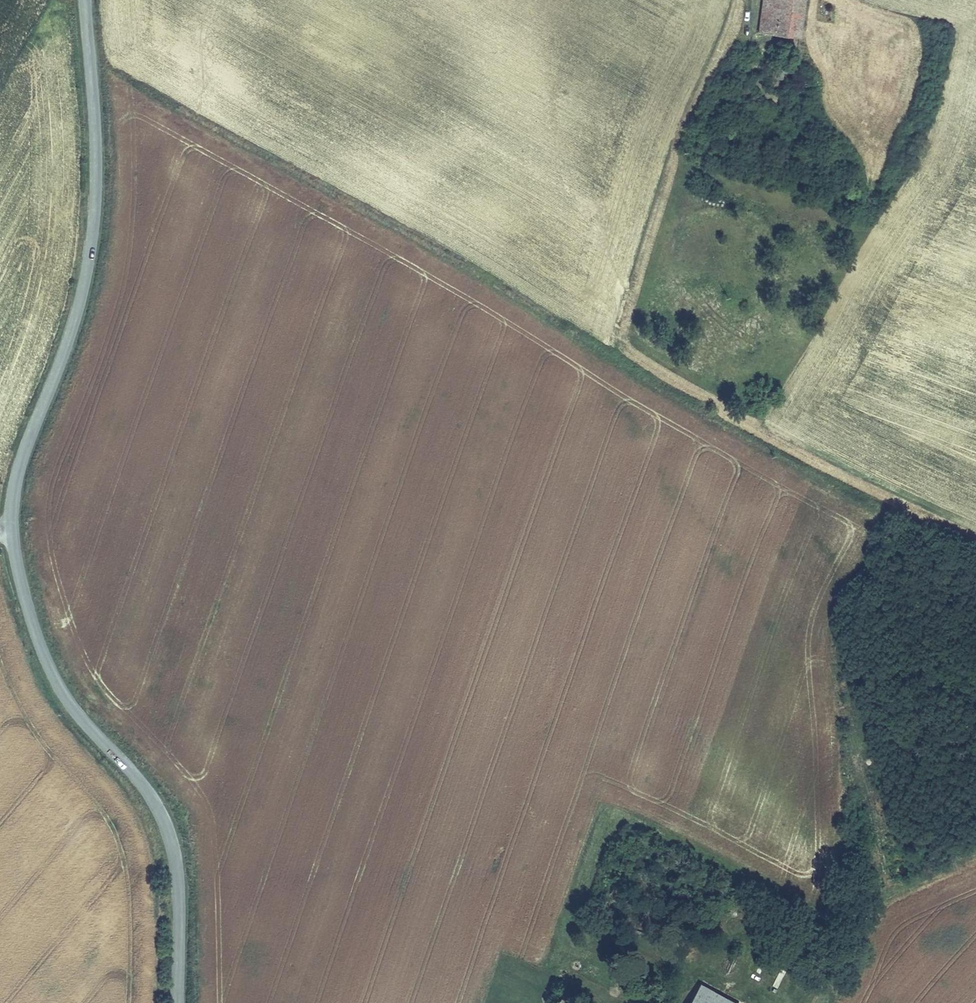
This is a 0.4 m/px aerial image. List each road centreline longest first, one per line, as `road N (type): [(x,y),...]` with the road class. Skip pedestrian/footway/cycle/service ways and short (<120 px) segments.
road 1 (tertiary): [(10,530),(19,464),(74,321),(92,229),(87,0)]
road 2 (tertiary): [(177,1002),(179,902),(161,812),(62,692),(31,619),(10,530)]

